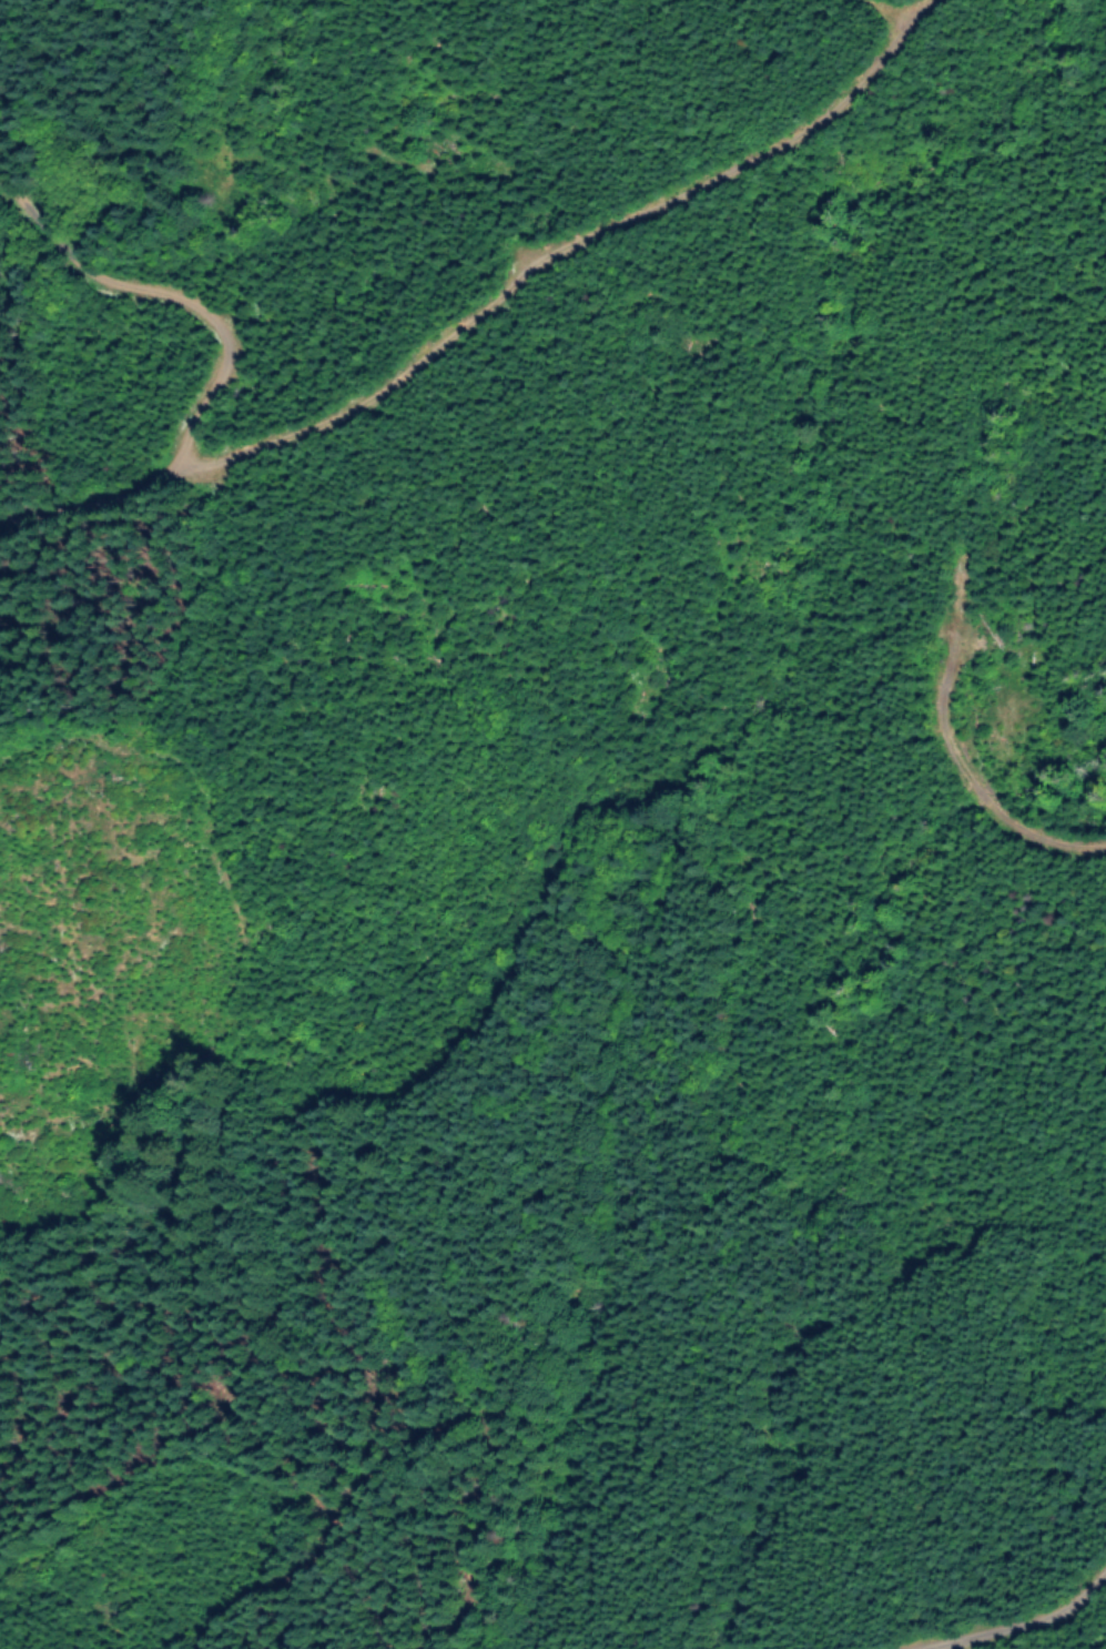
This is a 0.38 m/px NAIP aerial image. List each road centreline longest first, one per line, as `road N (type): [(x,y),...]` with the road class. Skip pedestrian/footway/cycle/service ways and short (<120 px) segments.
road 1 (track): [(0,191),(34,229),(216,315),(214,373),(173,472),(301,426),(373,367),(444,287),(575,245),(843,84),(917,0)]
road 2 (track): [(893,1648),(956,1638),(1105,1573)]

